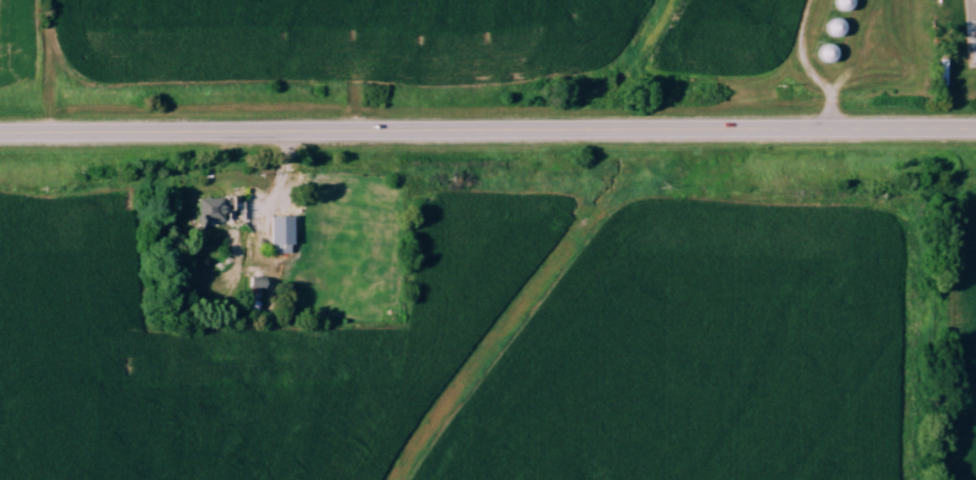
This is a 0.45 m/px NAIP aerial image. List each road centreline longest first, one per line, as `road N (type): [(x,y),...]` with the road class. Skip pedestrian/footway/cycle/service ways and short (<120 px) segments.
road 1 (secondary): [(0,132),(975,129)]

